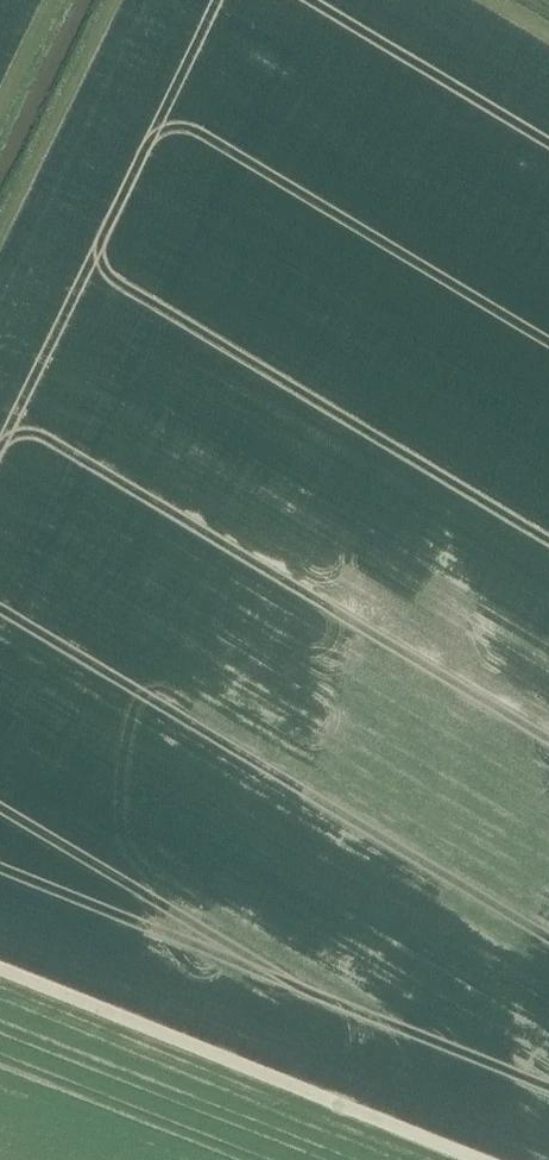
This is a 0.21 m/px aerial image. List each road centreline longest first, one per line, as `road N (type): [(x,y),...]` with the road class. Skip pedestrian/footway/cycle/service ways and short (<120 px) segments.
road 1 (track): [(0,976),(460,1159)]

